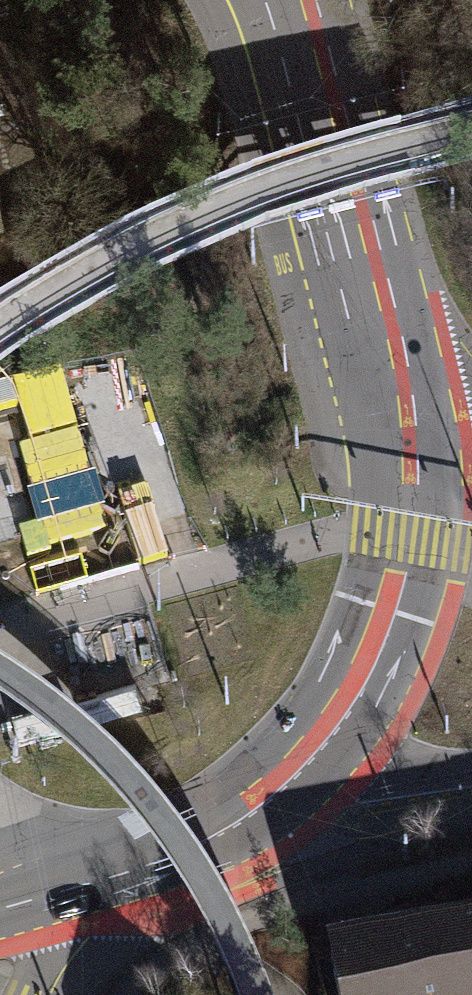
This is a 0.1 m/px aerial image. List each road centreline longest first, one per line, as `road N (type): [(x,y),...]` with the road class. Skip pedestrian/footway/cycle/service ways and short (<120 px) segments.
road 1 (tertiary): [(263,815),(300,779),(357,698),(395,614),(406,542),(386,356)]
road 2 (primary): [(0,860),(362,729),(471,707)]
road 3 (primary): [(471,651),(359,677),(0,793)]
road 4 (unknown): [(0,672),(122,779),(193,875),(252,994)]
road 5 (tertiary): [(386,356),(325,106),(284,0)]
road 6 (tertiary): [(263,815),(471,771)]
road 7 (tertiary): [(113,876),(263,815)]
road 8 (tertiary): [(41,994),(113,876)]

